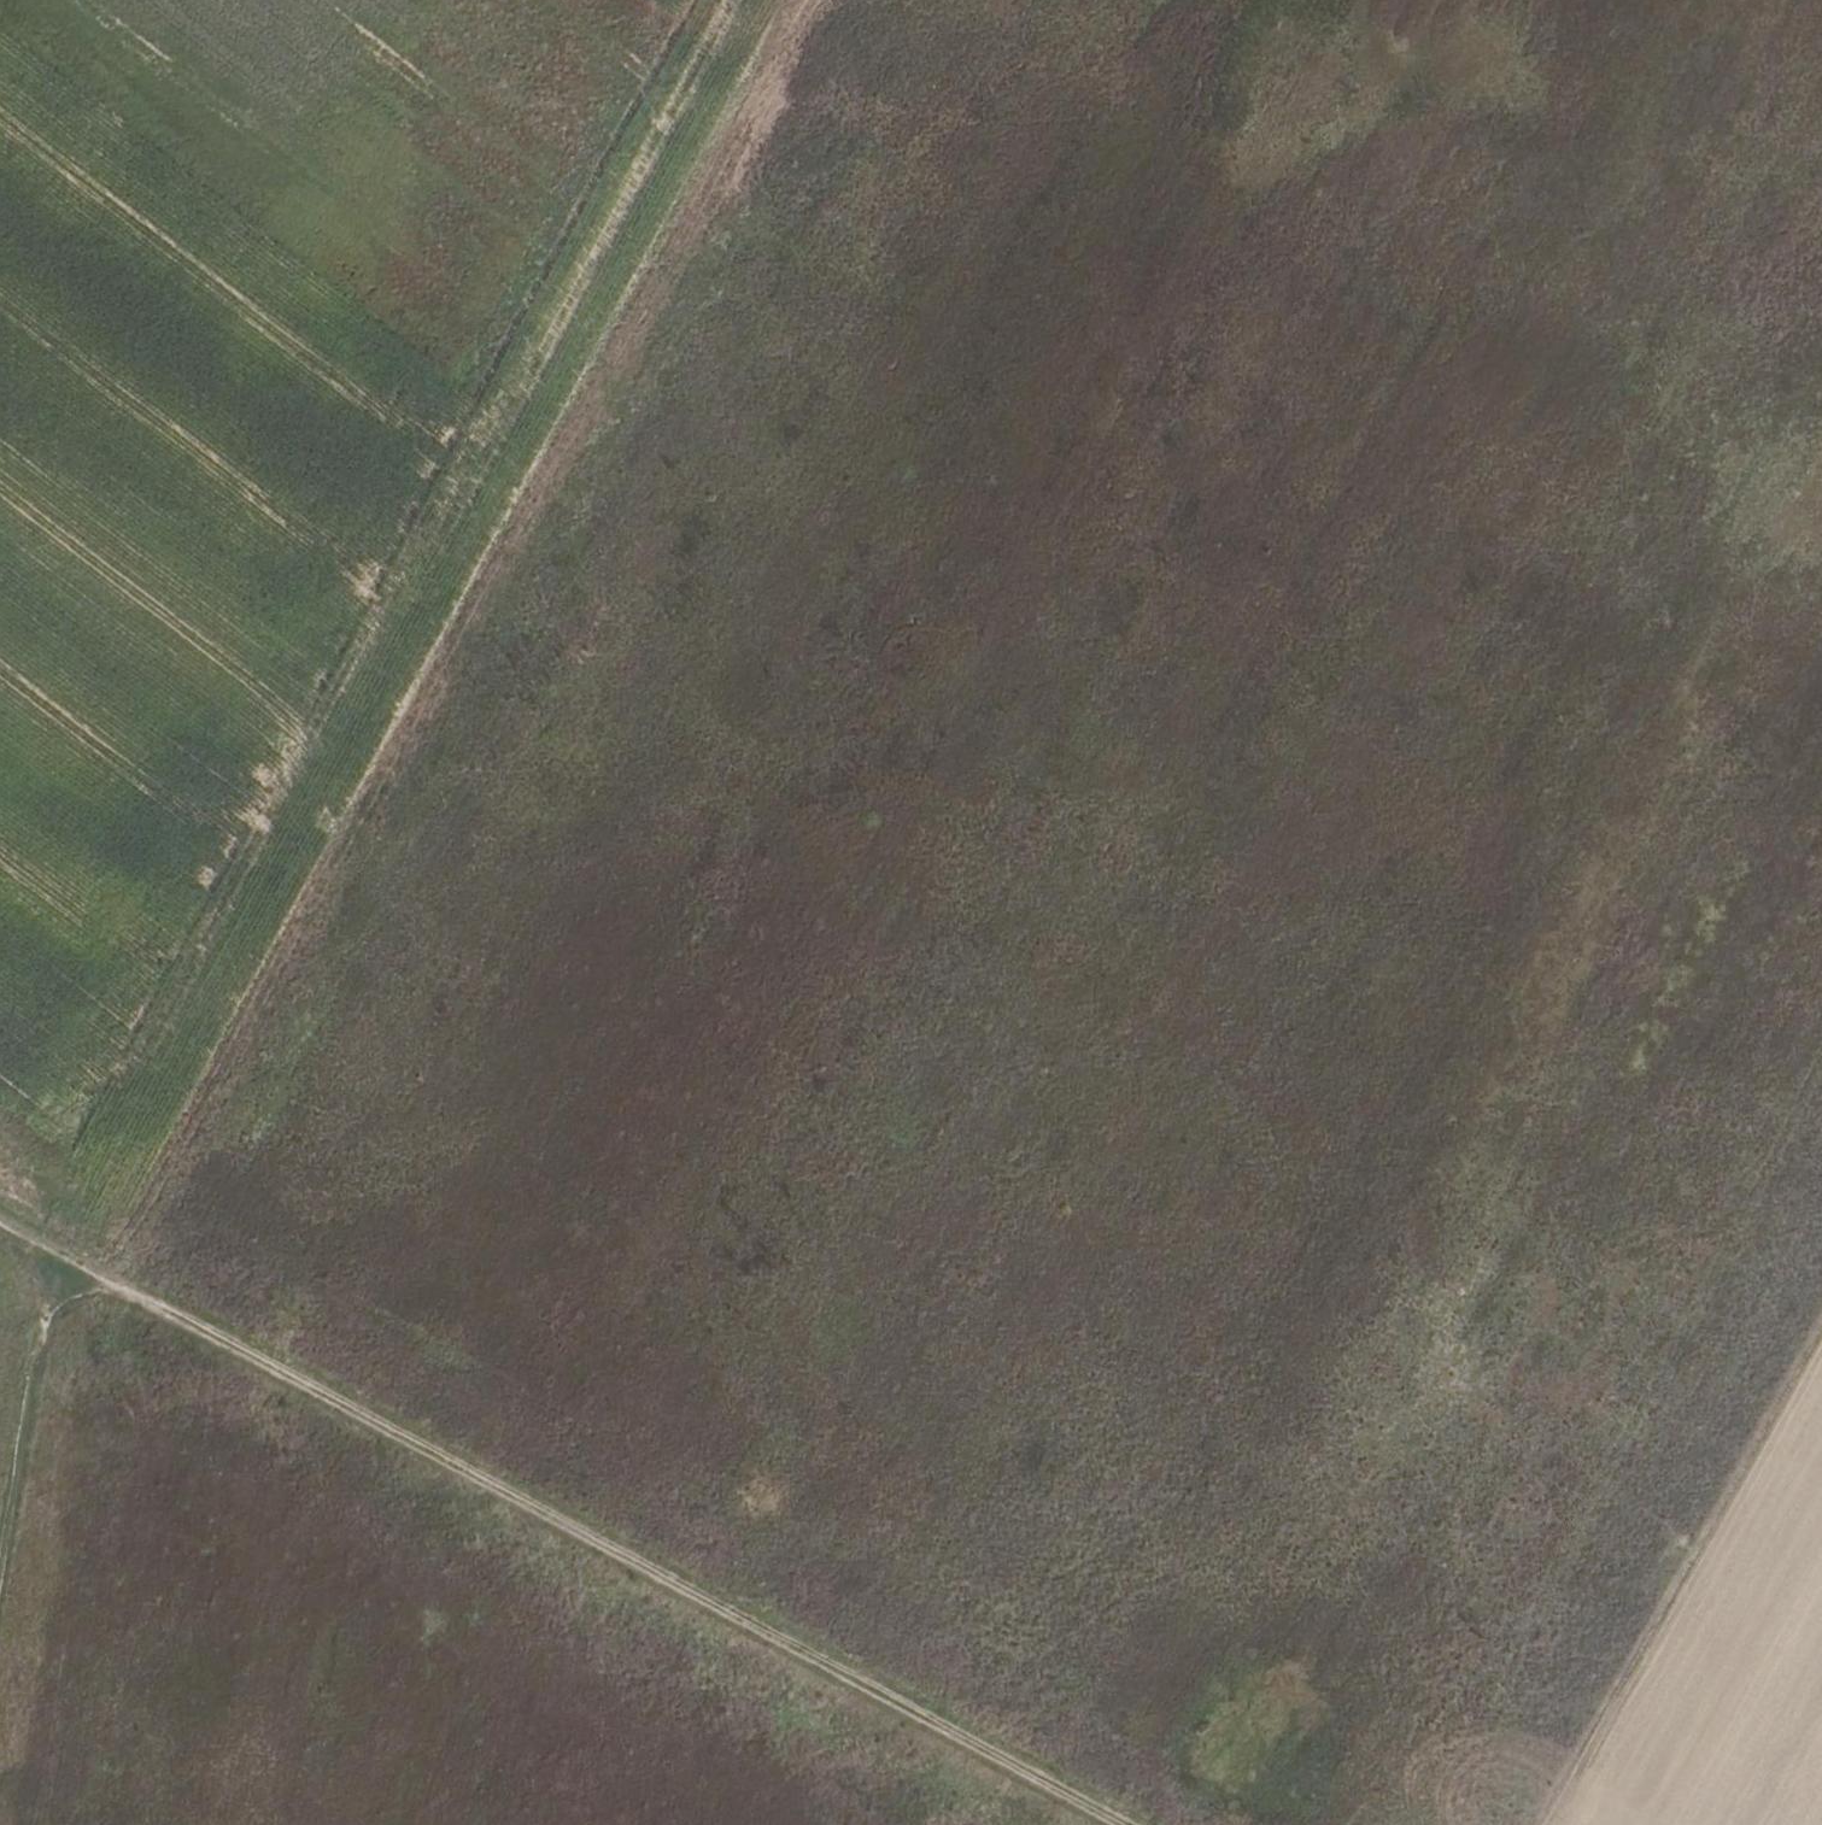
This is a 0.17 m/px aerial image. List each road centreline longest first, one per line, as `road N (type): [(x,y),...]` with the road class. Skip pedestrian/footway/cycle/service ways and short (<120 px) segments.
road 1 (track): [(0,1553),(44,1323),(63,1304),(110,1285),(1126,1824)]
road 2 (track): [(110,1285),(0,1224)]

